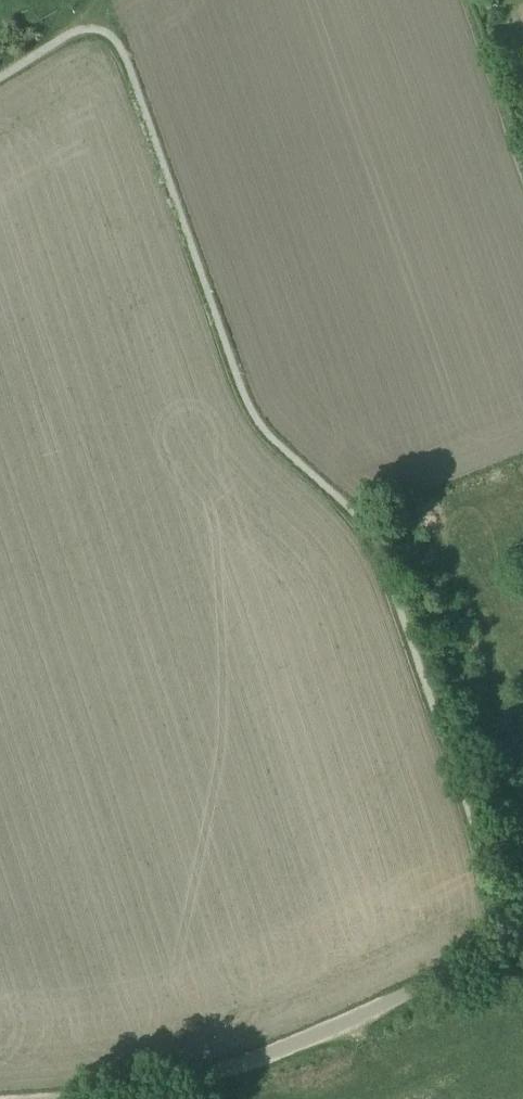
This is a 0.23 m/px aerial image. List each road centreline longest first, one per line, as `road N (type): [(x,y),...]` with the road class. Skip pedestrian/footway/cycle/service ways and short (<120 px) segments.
road 1 (unclassified): [(58,1098),(126,1092),(232,1065),(522,937)]

